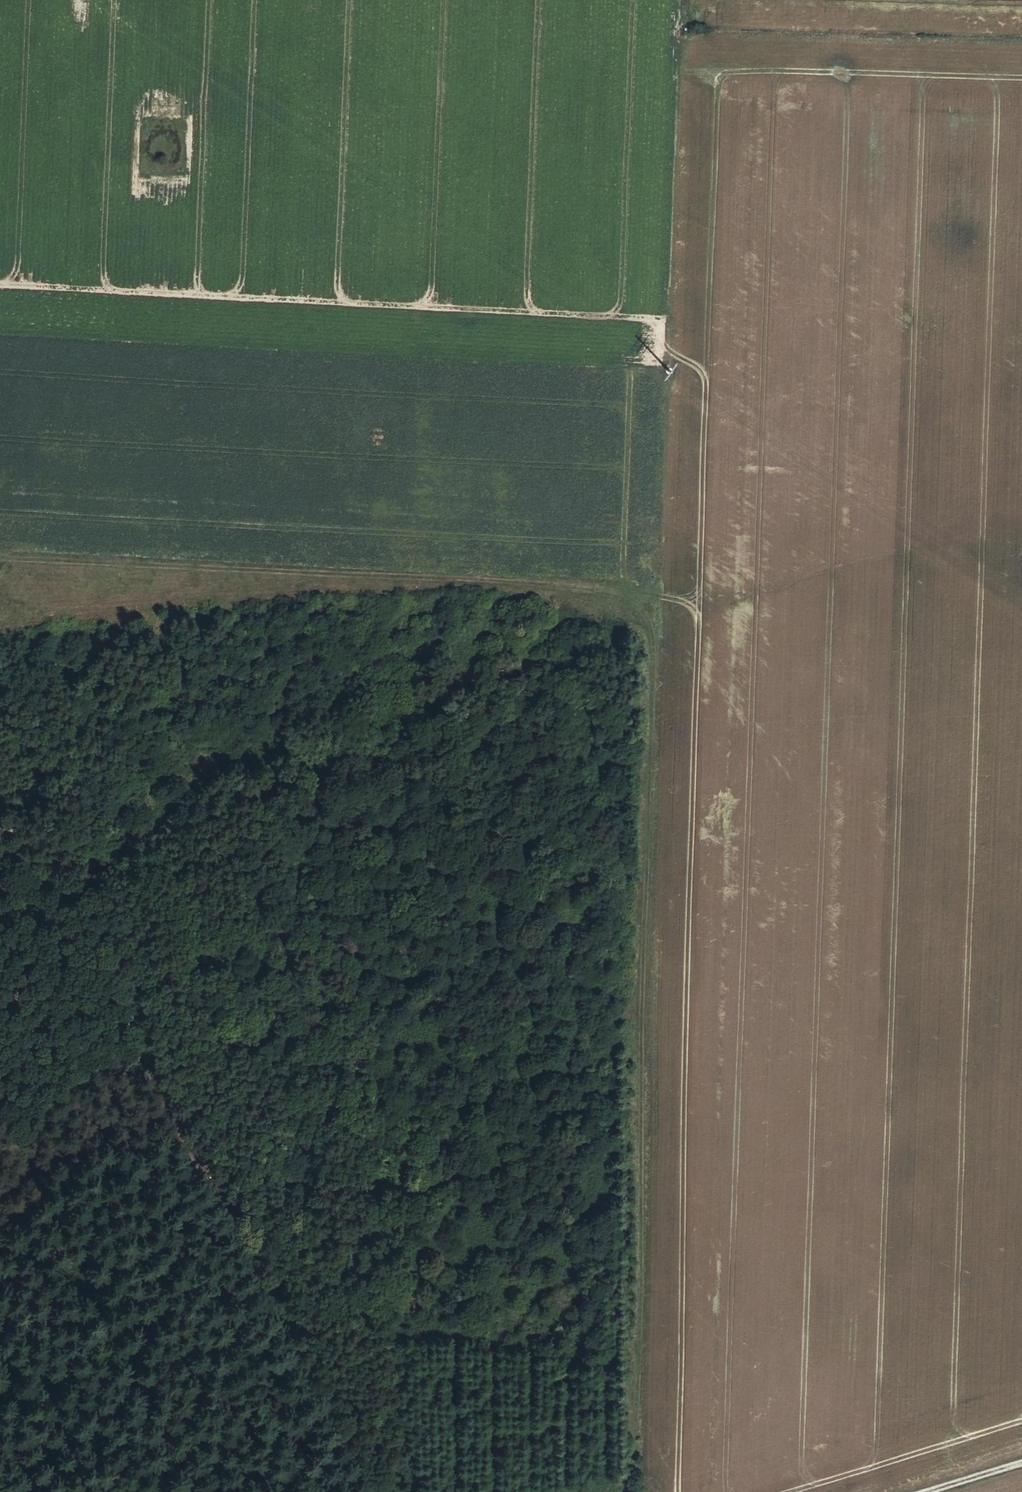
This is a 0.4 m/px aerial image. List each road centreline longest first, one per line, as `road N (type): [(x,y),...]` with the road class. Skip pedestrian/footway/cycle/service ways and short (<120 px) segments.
road 1 (track): [(638,1491),(642,616),(635,600),(588,577),(0,551)]
road 2 (track): [(345,1491),(281,1359),(229,1223),(127,1024),(88,864),(0,714)]

